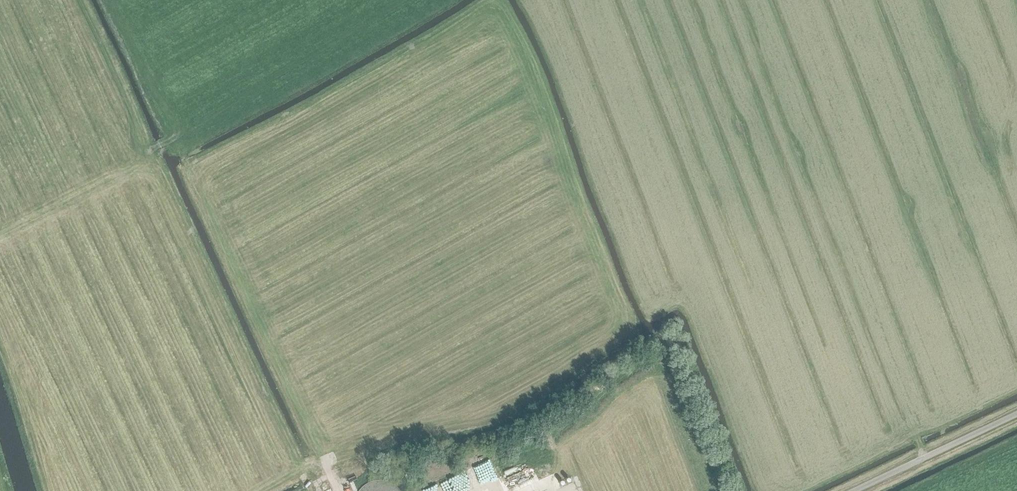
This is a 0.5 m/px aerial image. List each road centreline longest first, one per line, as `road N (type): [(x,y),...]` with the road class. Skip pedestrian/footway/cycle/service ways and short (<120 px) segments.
road 1 (unclassified): [(861,490),(1016,419)]

